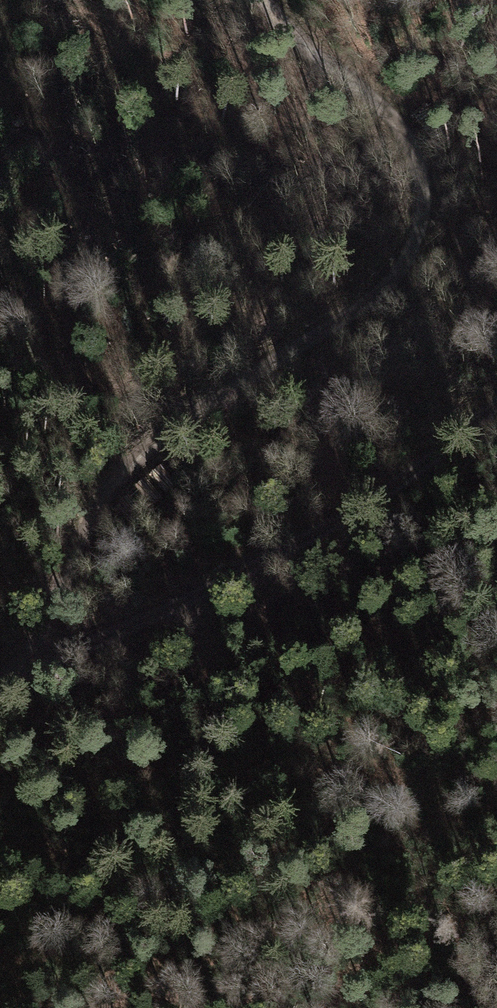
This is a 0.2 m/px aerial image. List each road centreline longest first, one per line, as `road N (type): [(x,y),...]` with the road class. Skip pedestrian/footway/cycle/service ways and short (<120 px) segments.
road 1 (track): [(30,669),(95,526),(168,429),(394,283),(421,227),(421,171),(387,110),(300,44),(266,0)]
road 2 (track): [(30,669),(324,529),(496,401)]

